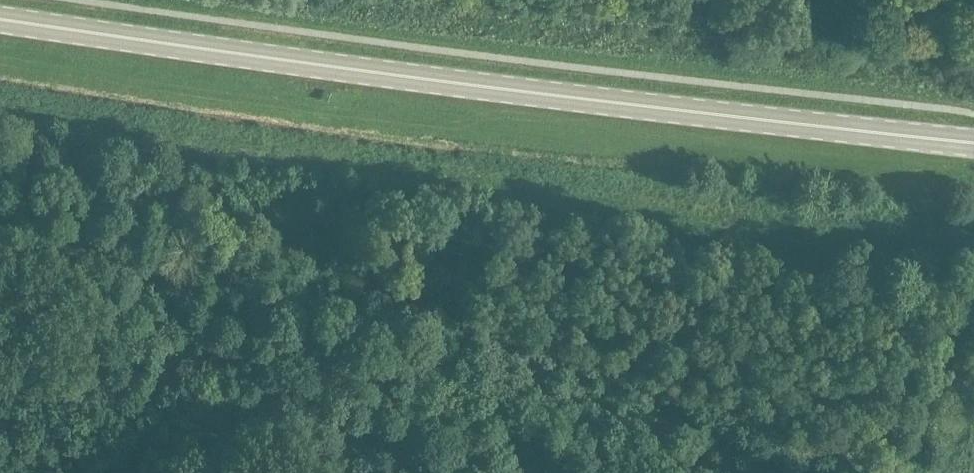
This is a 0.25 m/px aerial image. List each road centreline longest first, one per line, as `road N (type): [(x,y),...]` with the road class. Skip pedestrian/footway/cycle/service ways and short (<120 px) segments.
road 1 (secondary): [(973,144),(0,21)]
road 2 (track): [(923,472),(973,292)]

